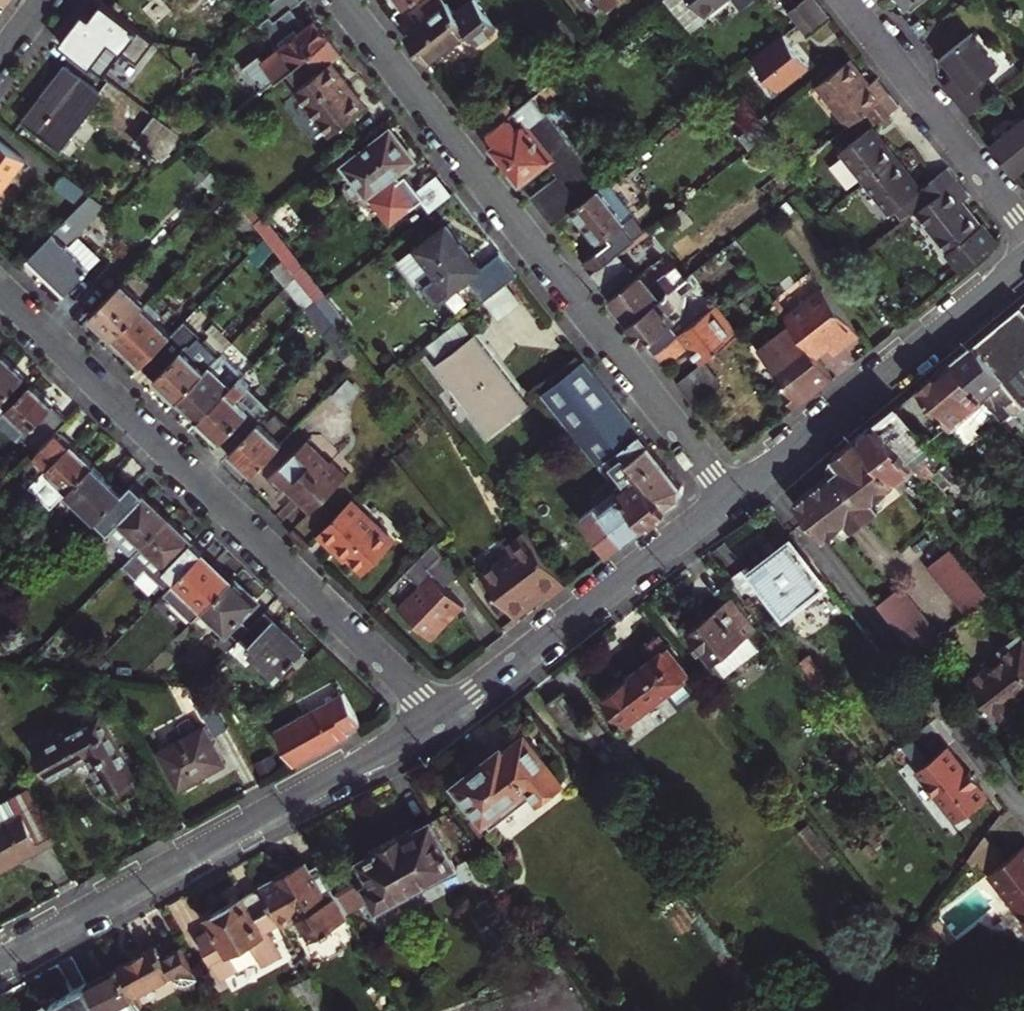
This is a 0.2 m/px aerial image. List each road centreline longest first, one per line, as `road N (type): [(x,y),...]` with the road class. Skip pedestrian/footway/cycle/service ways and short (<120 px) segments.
road 1 (residential): [(339,0),(732,497)]
road 2 (residential): [(0,287),(440,718)]
road 3 (residential): [(0,960),(440,718)]
road 4 (residential): [(732,497),(1023,261)]
road 5 (residential): [(440,718),(732,497)]
road 6 (residential): [(847,0),(1023,224)]

